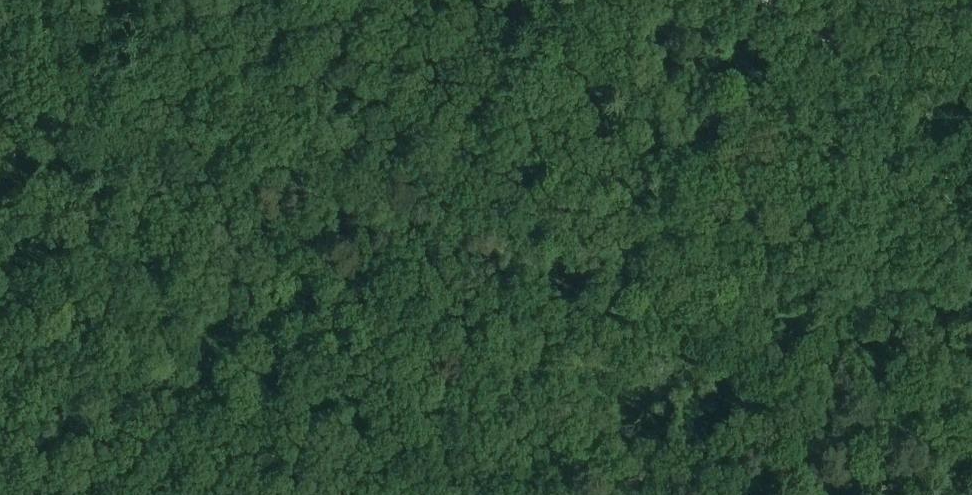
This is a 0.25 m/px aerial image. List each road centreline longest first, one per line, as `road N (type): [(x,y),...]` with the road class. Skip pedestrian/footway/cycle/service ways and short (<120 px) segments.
road 1 (track): [(971,223),(879,83),(776,0)]

